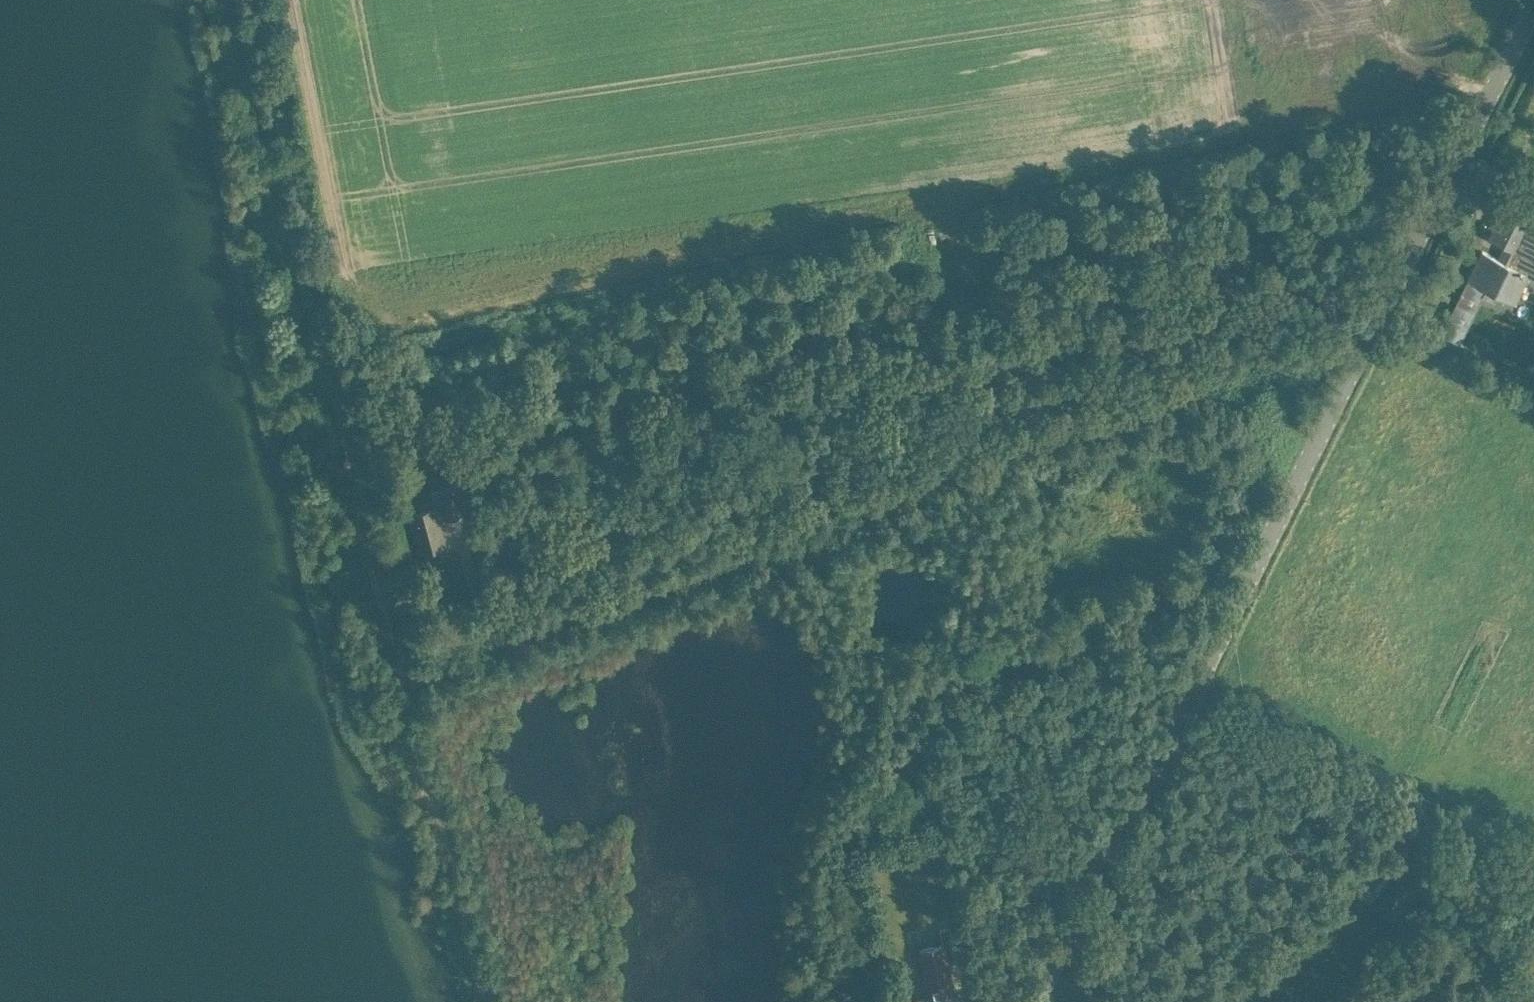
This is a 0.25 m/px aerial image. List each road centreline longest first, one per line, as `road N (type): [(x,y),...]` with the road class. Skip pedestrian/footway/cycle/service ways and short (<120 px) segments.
road 1 (unclassified): [(1533,12),(1034,1001)]
road 2 (track): [(1191,686),(1533,859)]

